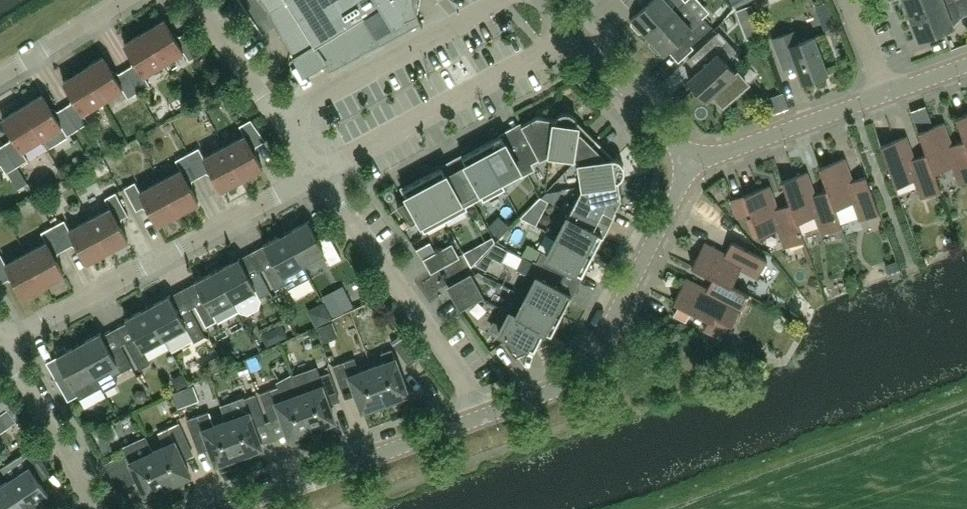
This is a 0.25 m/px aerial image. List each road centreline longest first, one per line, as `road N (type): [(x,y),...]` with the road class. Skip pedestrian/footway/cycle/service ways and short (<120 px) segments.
road 1 (residential): [(5,342),(321,172)]
road 2 (tertiary): [(690,161),(579,372),(485,414)]
road 3 (residential): [(321,172),(485,414)]
road 4 (residential): [(321,172),(573,34)]
road 5 (tertiary): [(485,414),(227,508)]
road 6 (residential): [(193,0),(321,172)]
road 7 (tertiary): [(690,161),(884,96)]
road 8 (residential): [(90,508),(5,342)]
road 9 (tertiary): [(690,161),(573,34)]
road 10 (residential): [(0,78),(126,0)]

